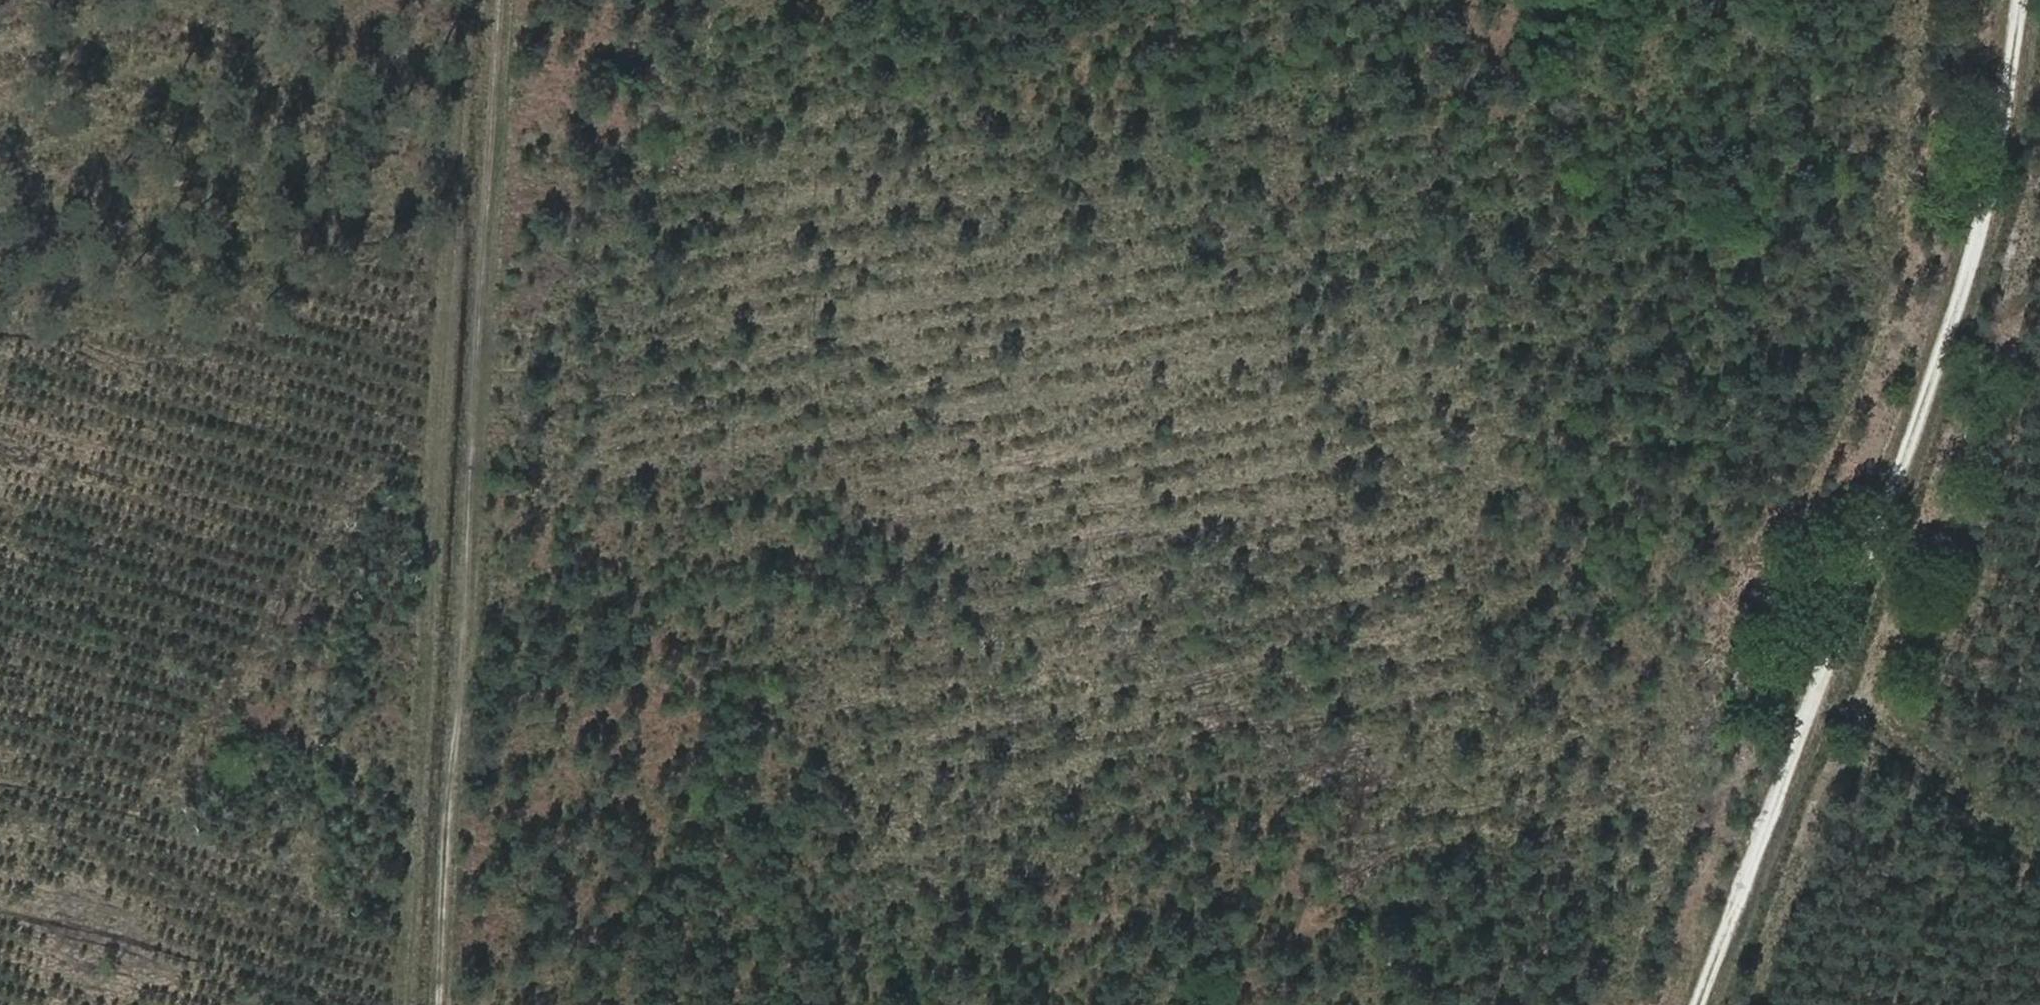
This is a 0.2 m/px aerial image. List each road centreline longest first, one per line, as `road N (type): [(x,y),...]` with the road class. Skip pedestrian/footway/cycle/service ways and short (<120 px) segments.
road 1 (track): [(1696,1004),(1934,378),(1989,203),(2020,0)]
road 2 (track): [(500,0),(439,1004)]

